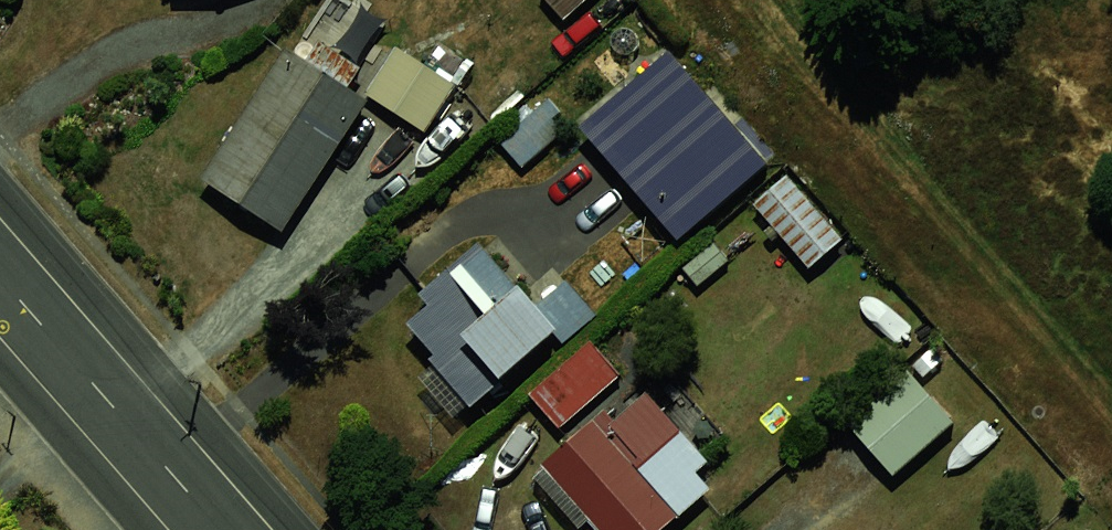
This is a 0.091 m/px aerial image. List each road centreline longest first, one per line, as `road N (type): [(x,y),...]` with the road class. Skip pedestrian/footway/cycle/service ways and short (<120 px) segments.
road 1 (residential): [(0,278),(221,529)]

